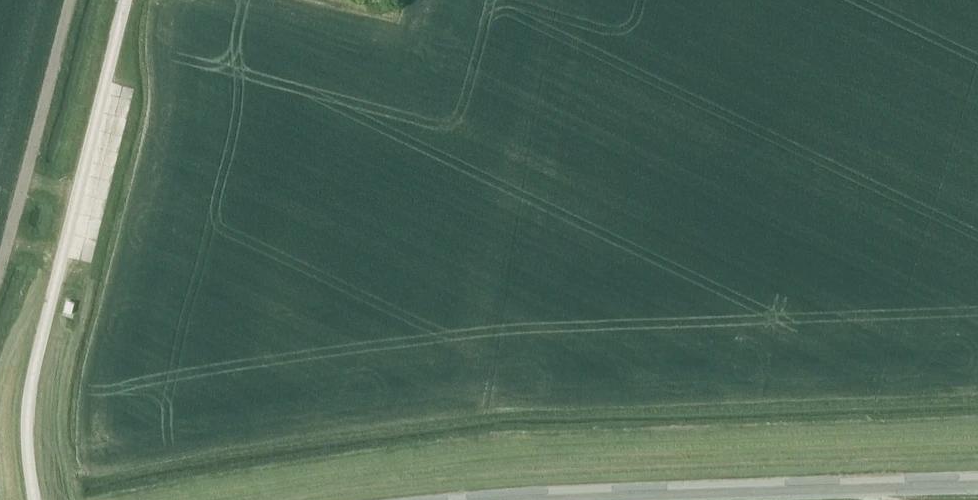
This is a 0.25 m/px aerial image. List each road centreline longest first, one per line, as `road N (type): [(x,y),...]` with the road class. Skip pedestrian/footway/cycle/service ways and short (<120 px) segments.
road 1 (tertiary): [(977,484),(520,499)]

